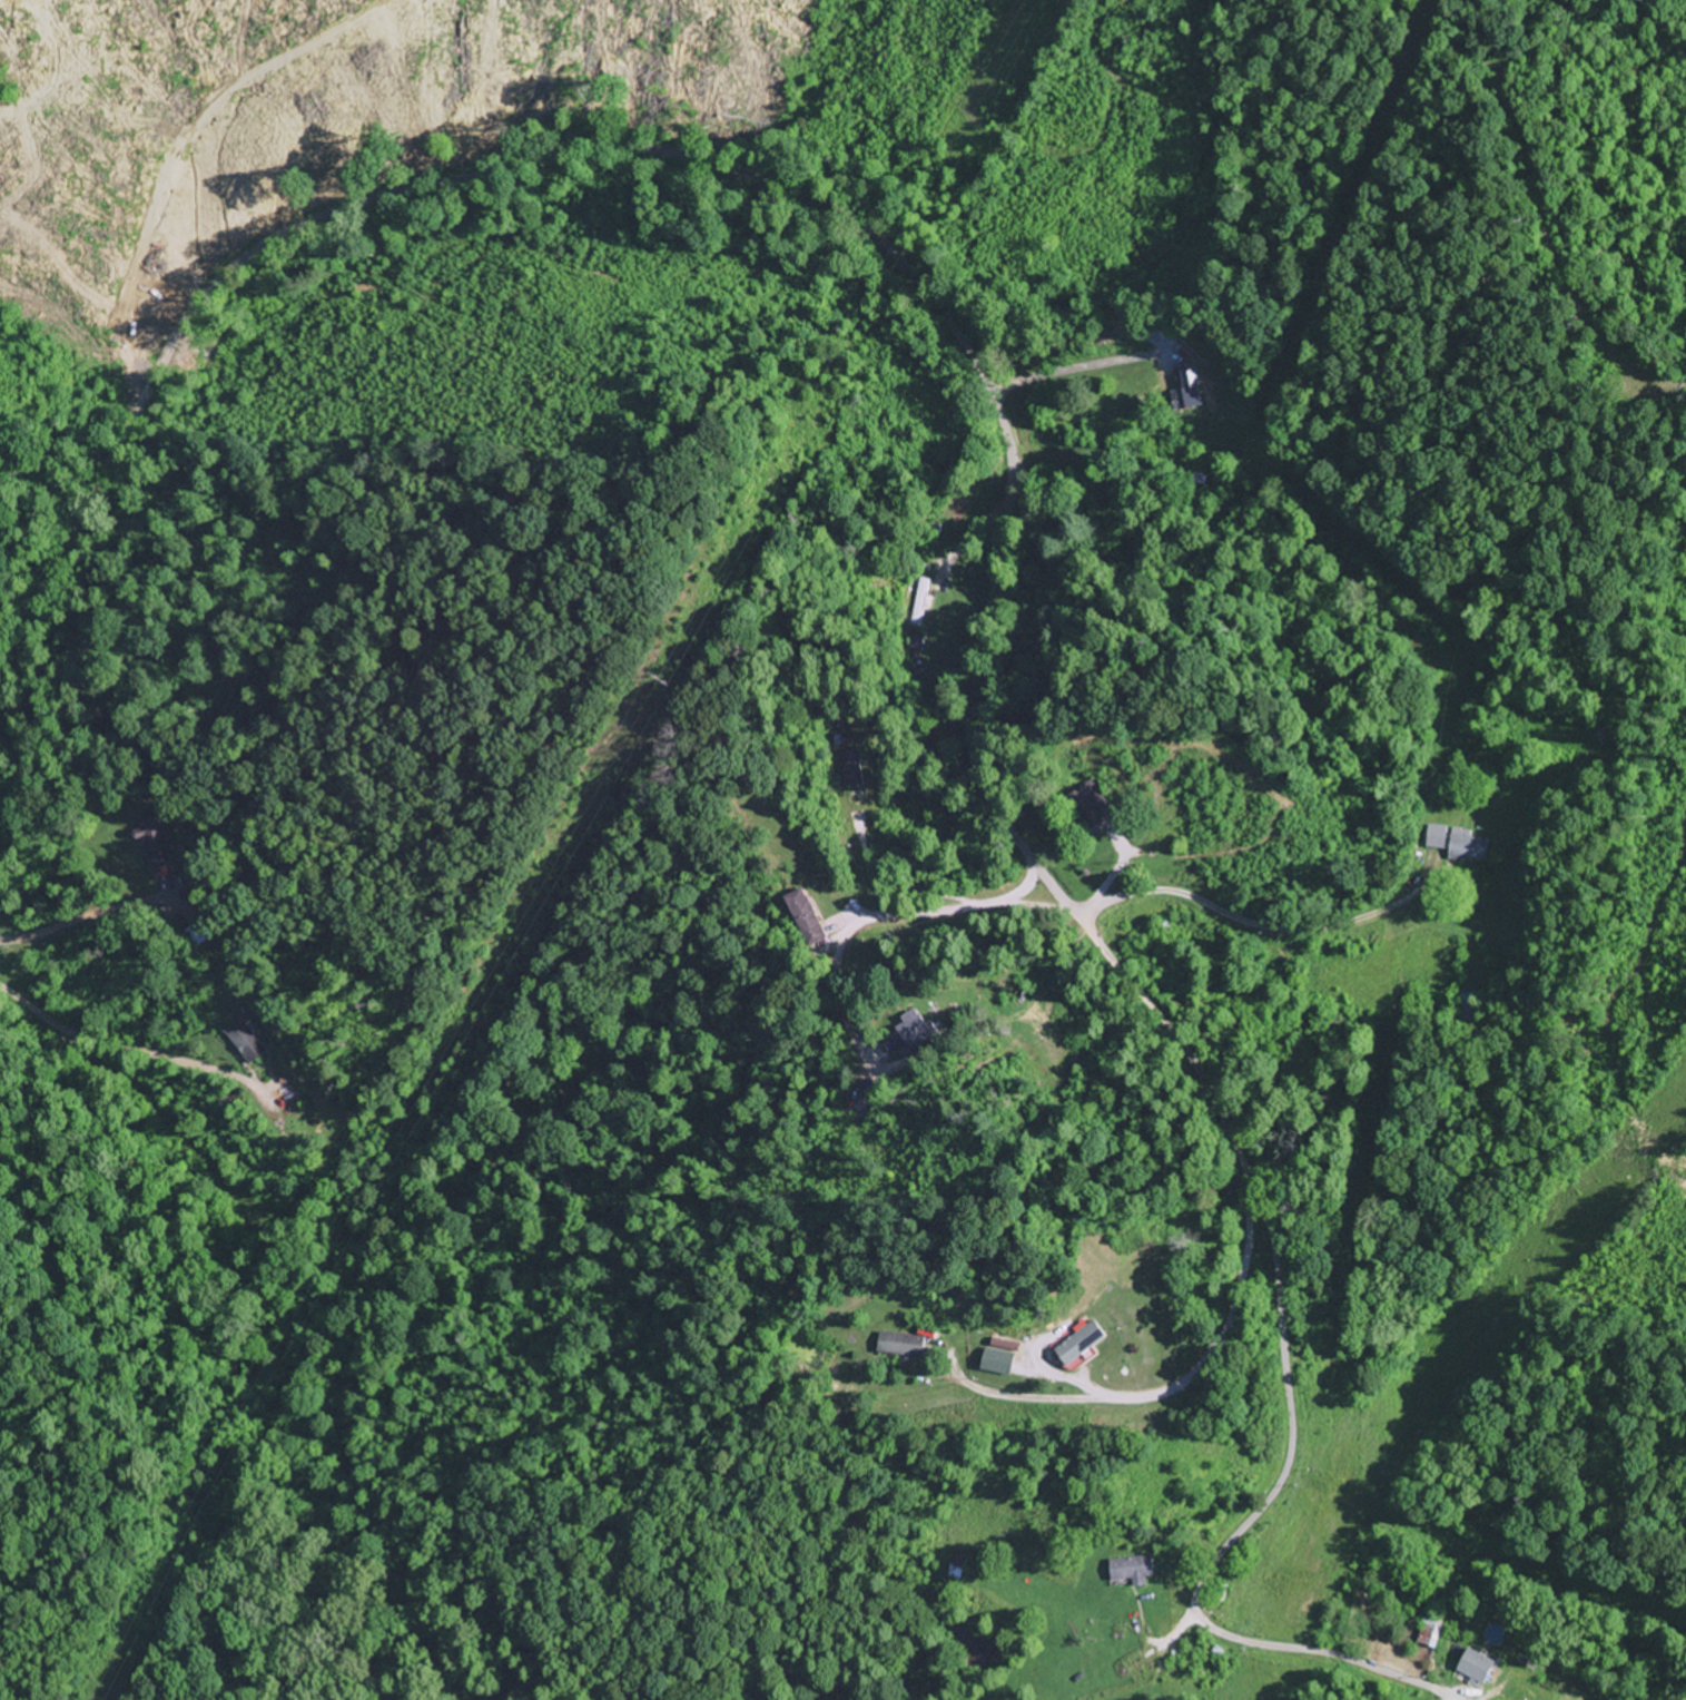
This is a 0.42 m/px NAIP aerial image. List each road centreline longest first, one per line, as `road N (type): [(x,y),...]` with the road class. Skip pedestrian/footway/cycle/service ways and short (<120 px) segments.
road 1 (residential): [(0,694),(181,322),(217,279),(273,237),(331,210),(615,141),(811,193),(852,216),(954,332),(1007,445),(1003,531),(970,713),(978,776),(1053,887),(1187,1049),(1274,1238),(1292,1460),(1271,1500),(1213,1565),(1182,1628)]
road 2 (residential): [(1104,950),(1171,898),(1241,925),(1343,946),(1429,940),(1478,875)]
road 3 (residential): [(1003,531),(1058,500),(1142,493),(1236,501),(1288,535)]

